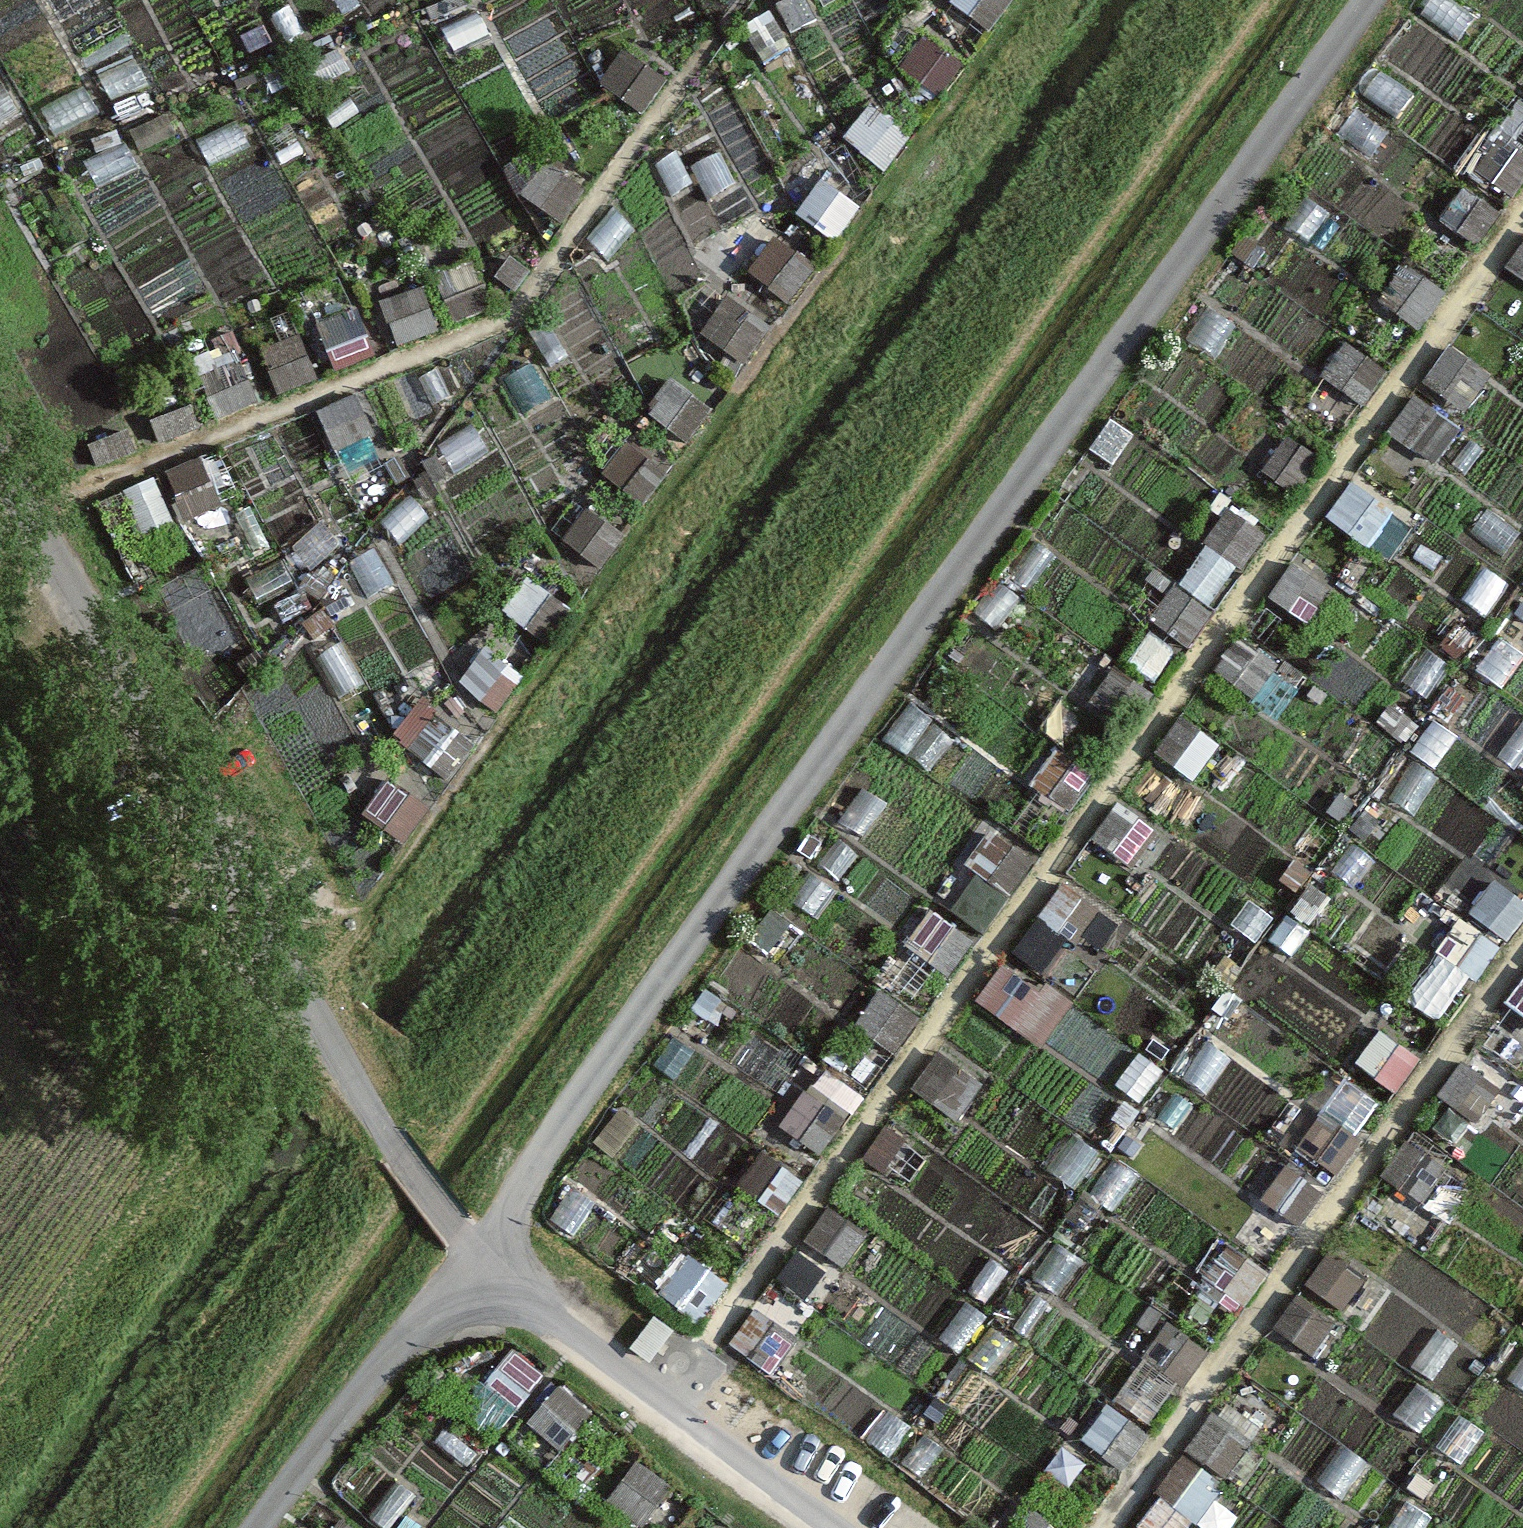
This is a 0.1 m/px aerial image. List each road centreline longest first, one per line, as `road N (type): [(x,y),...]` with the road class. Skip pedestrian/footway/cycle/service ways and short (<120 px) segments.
road 1 (unclassified): [(475,1254),(606,1055),(1367,0)]
road 2 (track): [(667,1402),(1522,215)]
road 3 (track): [(27,516),(143,459),(414,359),(522,306),(717,38)]
road 4 (track): [(0,468),(393,1150)]
road 5 (track): [(1095,1527),(1522,950)]
road 6 (unclassified): [(475,1254),(834,1527)]
road 7 (unclassified): [(475,1254),(261,1527)]
road 8 (unclassified): [(393,1150),(475,1254)]

